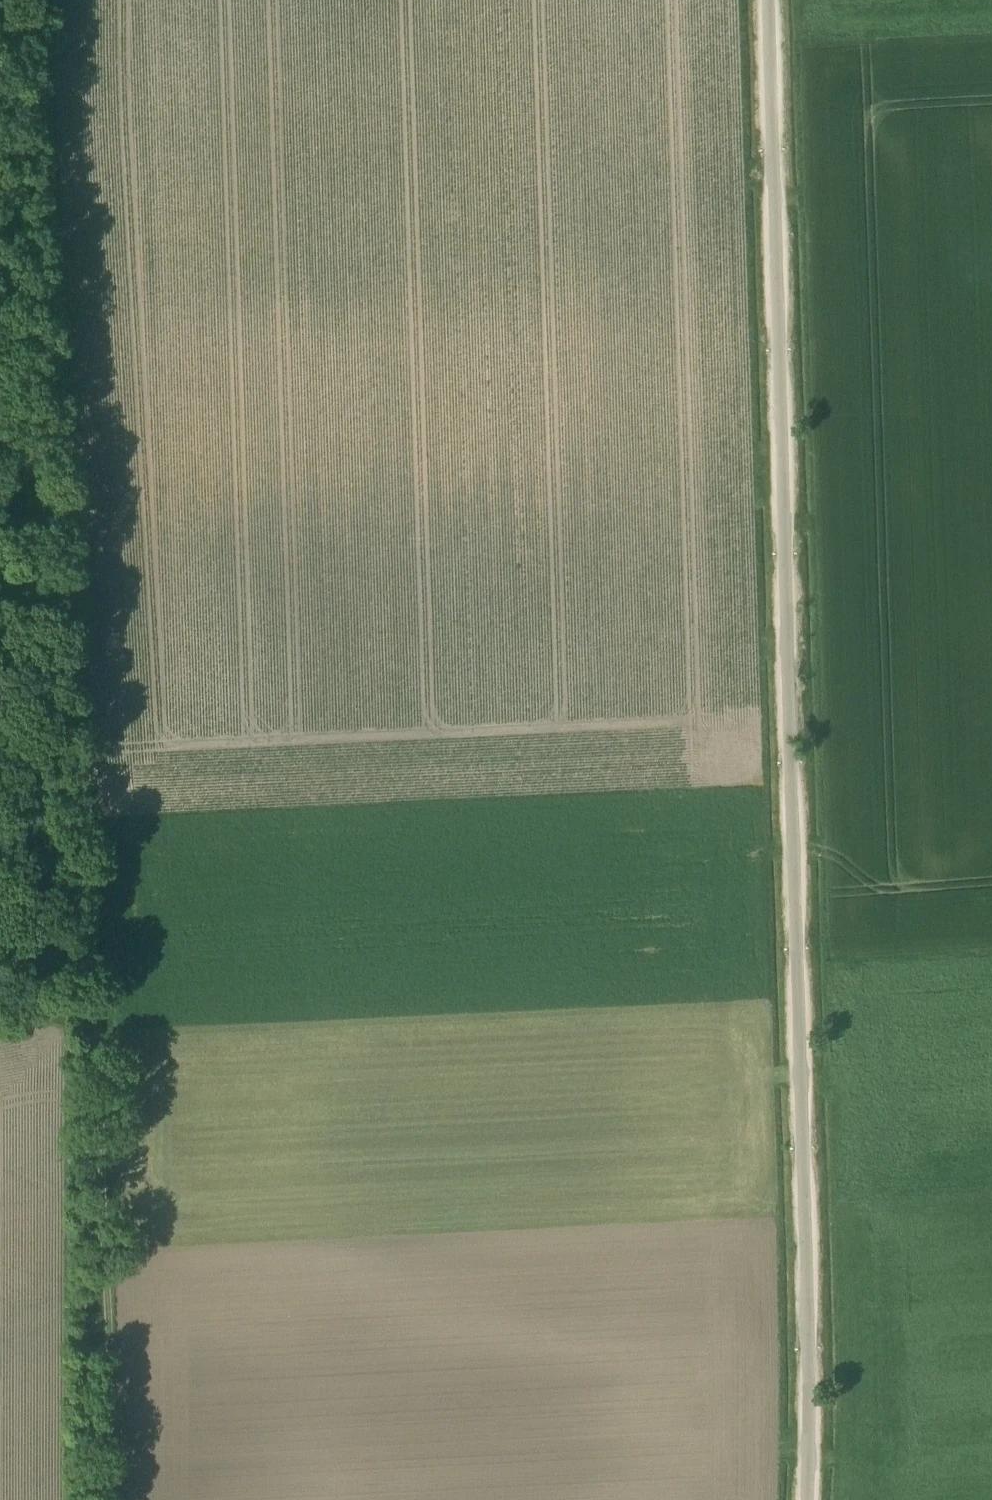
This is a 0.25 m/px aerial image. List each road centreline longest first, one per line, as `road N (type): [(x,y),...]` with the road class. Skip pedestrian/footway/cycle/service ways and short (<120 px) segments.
road 1 (track): [(89,1499),(83,1002),(95,955),(53,320),(50,0)]
road 2 (unclassified): [(805,1499),(768,0)]

